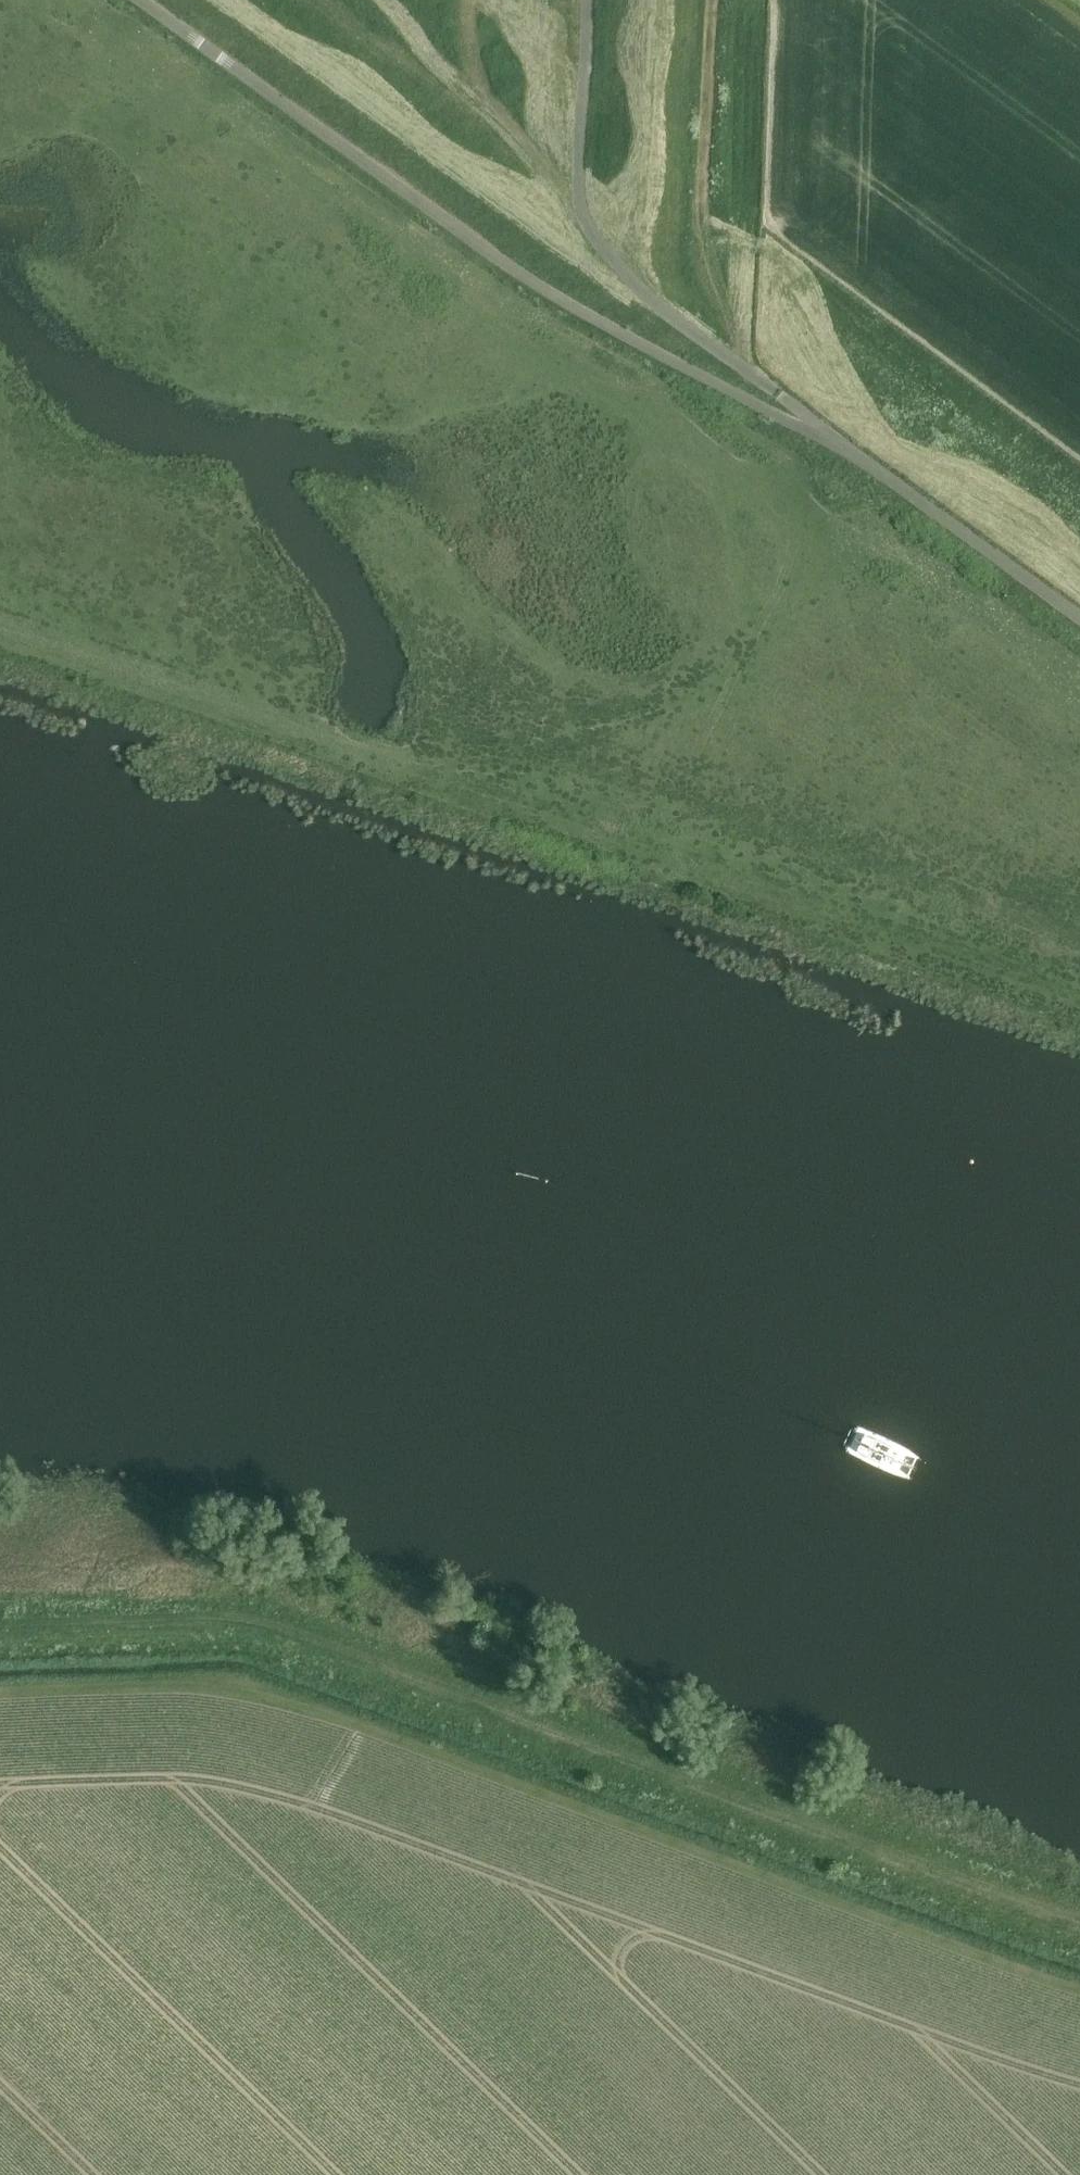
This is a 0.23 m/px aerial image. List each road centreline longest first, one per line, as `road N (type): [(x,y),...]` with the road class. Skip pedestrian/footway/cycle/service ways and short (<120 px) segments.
road 1 (track): [(0,1621),(241,1612),(523,1707),(827,1835),(1079,1913)]
road 2 (unclassified): [(1079,615),(827,440),(584,315),(139,0)]
road 3 (track): [(716,0),(704,258),(747,372)]

